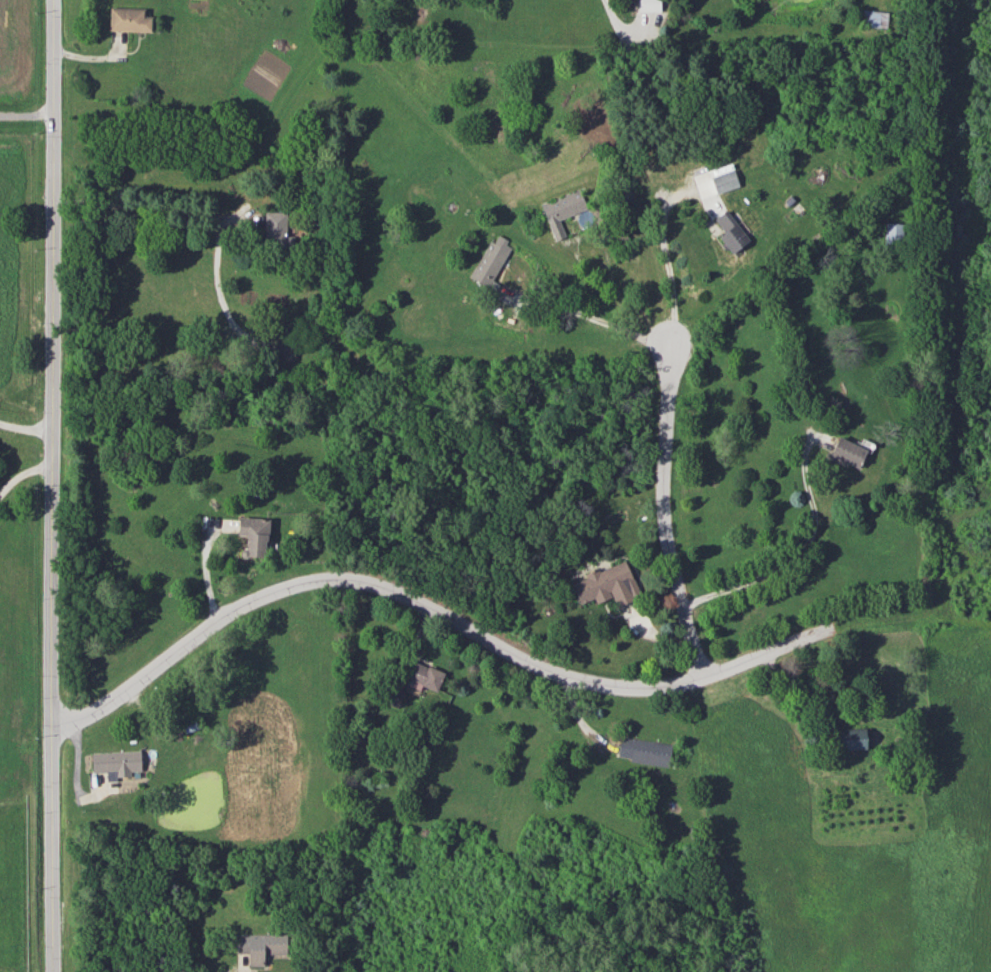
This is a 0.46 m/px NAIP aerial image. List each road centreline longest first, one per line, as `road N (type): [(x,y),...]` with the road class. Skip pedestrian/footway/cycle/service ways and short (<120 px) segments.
road 1 (residential): [(53,0),(55,971)]
road 2 (residential): [(54,722),(105,712),(247,609),(315,583),(362,583),(408,596),(548,671),(602,688),(681,691),(815,641)]
road 3 (residential): [(700,682),(670,558),(669,339)]

